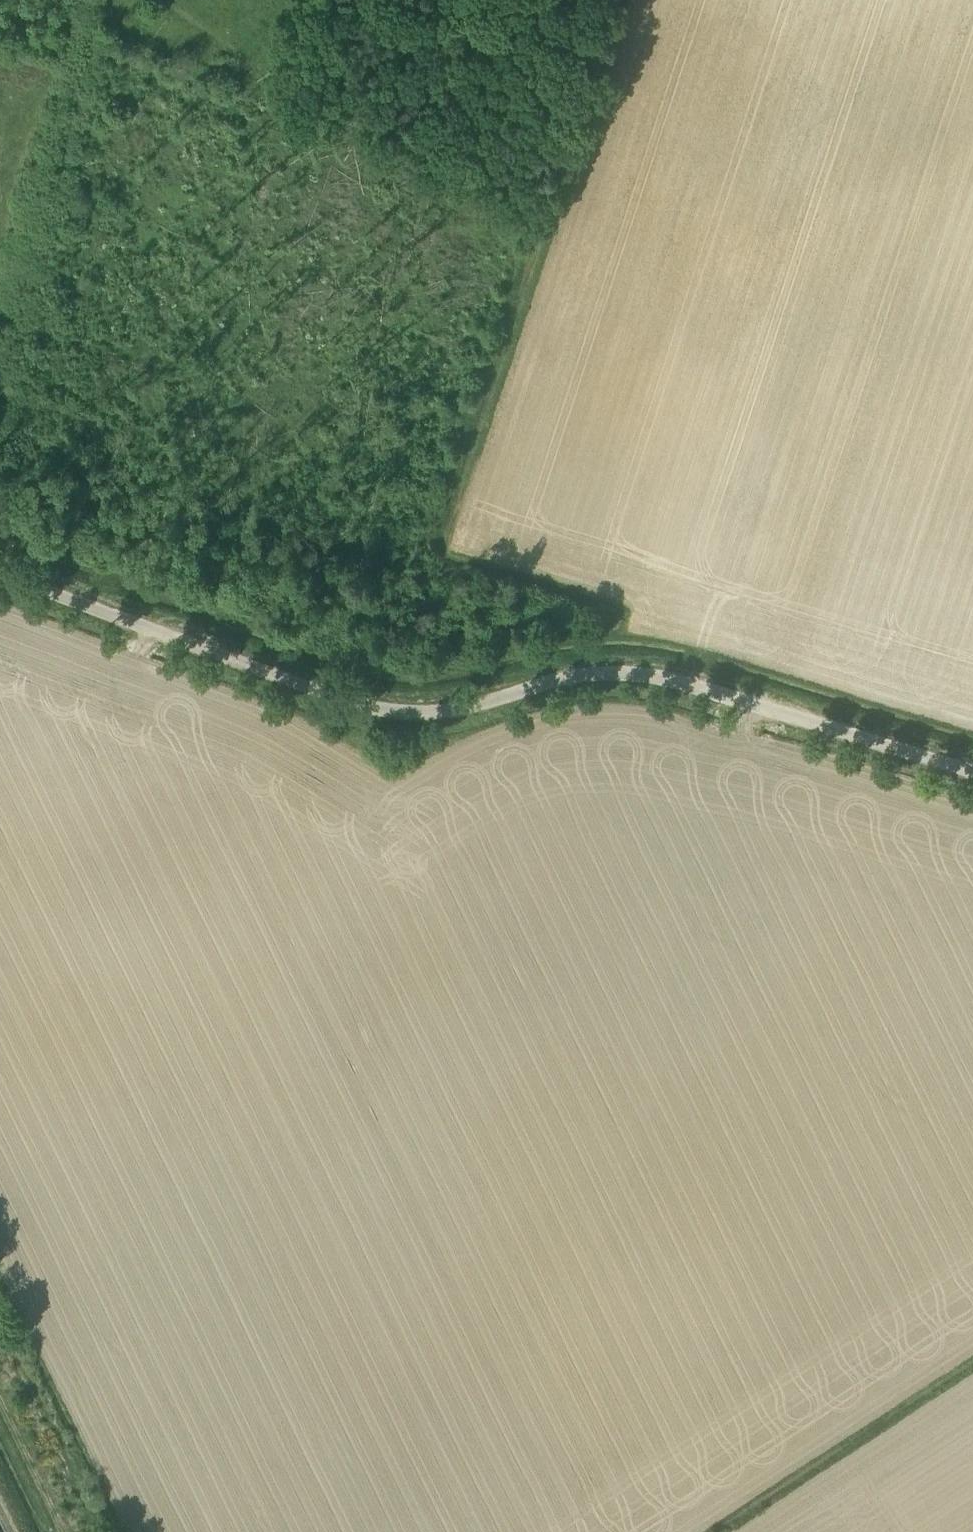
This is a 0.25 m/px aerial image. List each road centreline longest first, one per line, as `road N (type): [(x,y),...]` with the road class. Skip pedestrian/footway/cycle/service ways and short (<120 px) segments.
road 1 (track): [(972,771),(632,673),(569,675),(469,710),(379,713),(0,575)]
road 2 (track): [(0,1403),(63,1531)]

